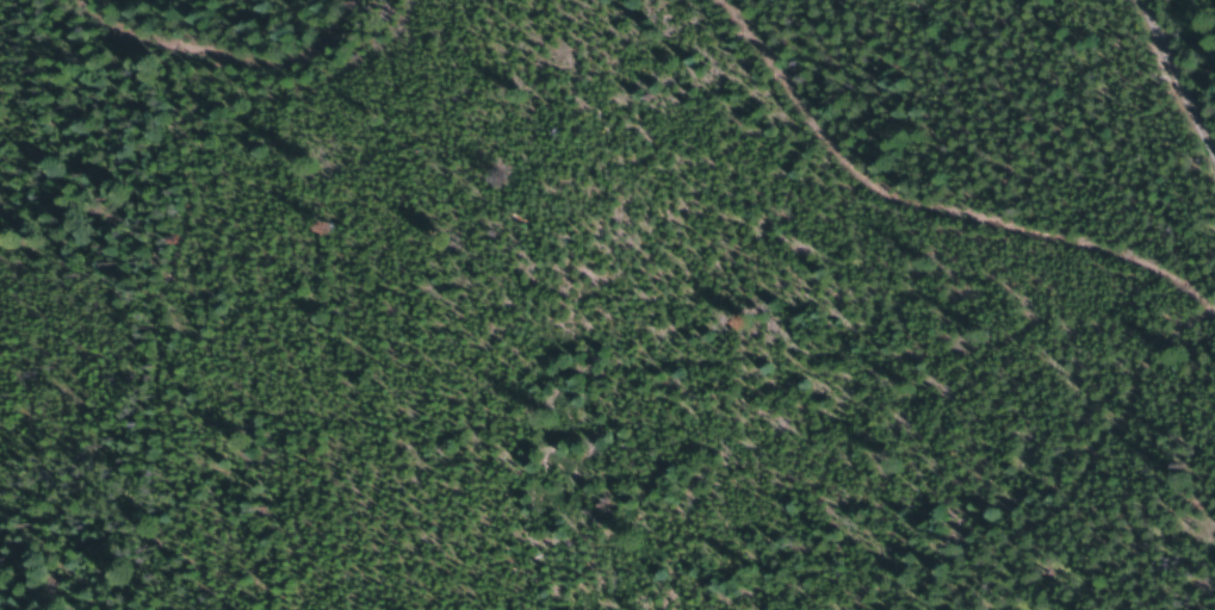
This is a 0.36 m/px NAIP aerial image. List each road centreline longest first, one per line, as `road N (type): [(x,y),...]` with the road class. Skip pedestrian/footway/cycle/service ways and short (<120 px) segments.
road 1 (track): [(1214,397),(1006,371),(800,315),(579,64),(466,0)]
road 2 (track): [(345,0),(253,100),(125,122),(0,97)]
road 3 (track): [(1214,263),(1211,236),(1112,0)]

